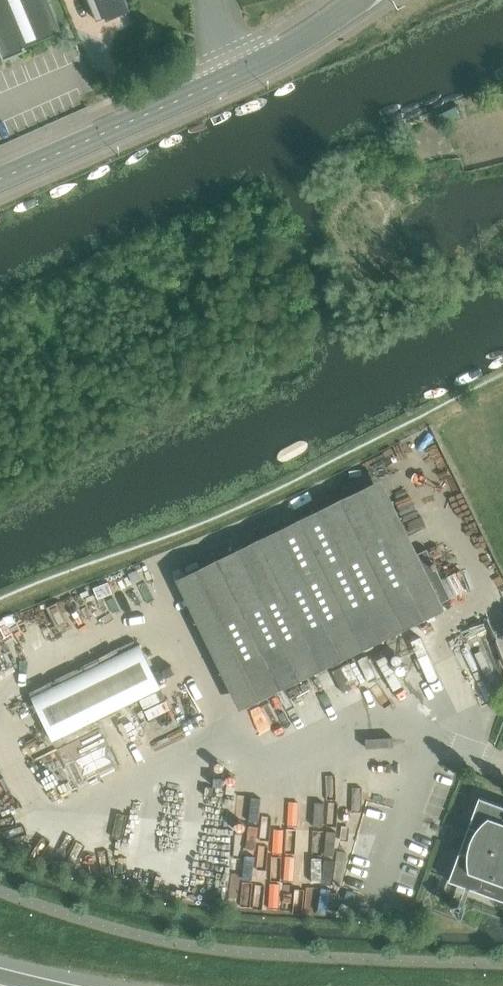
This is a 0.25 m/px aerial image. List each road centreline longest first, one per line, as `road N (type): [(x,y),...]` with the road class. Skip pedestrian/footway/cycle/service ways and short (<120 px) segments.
road 1 (tertiary): [(0,178),(280,52),(358,0)]

